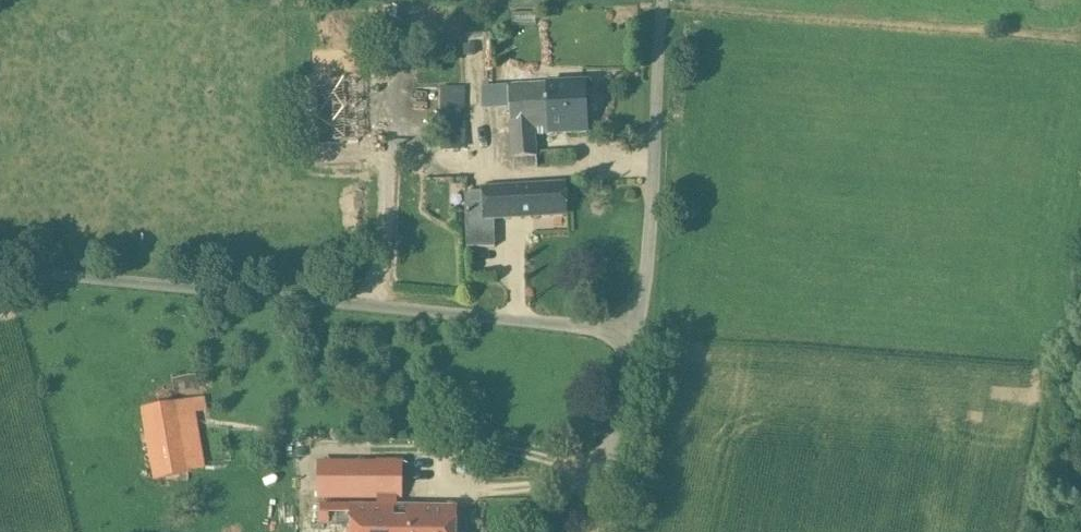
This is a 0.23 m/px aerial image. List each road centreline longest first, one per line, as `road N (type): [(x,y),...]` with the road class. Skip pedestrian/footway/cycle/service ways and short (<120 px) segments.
road 1 (unclassified): [(638,333),(0,269)]
road 2 (unclassified): [(662,0),(651,244),(638,333)]
road 3 (unclassified): [(638,333),(591,531)]

